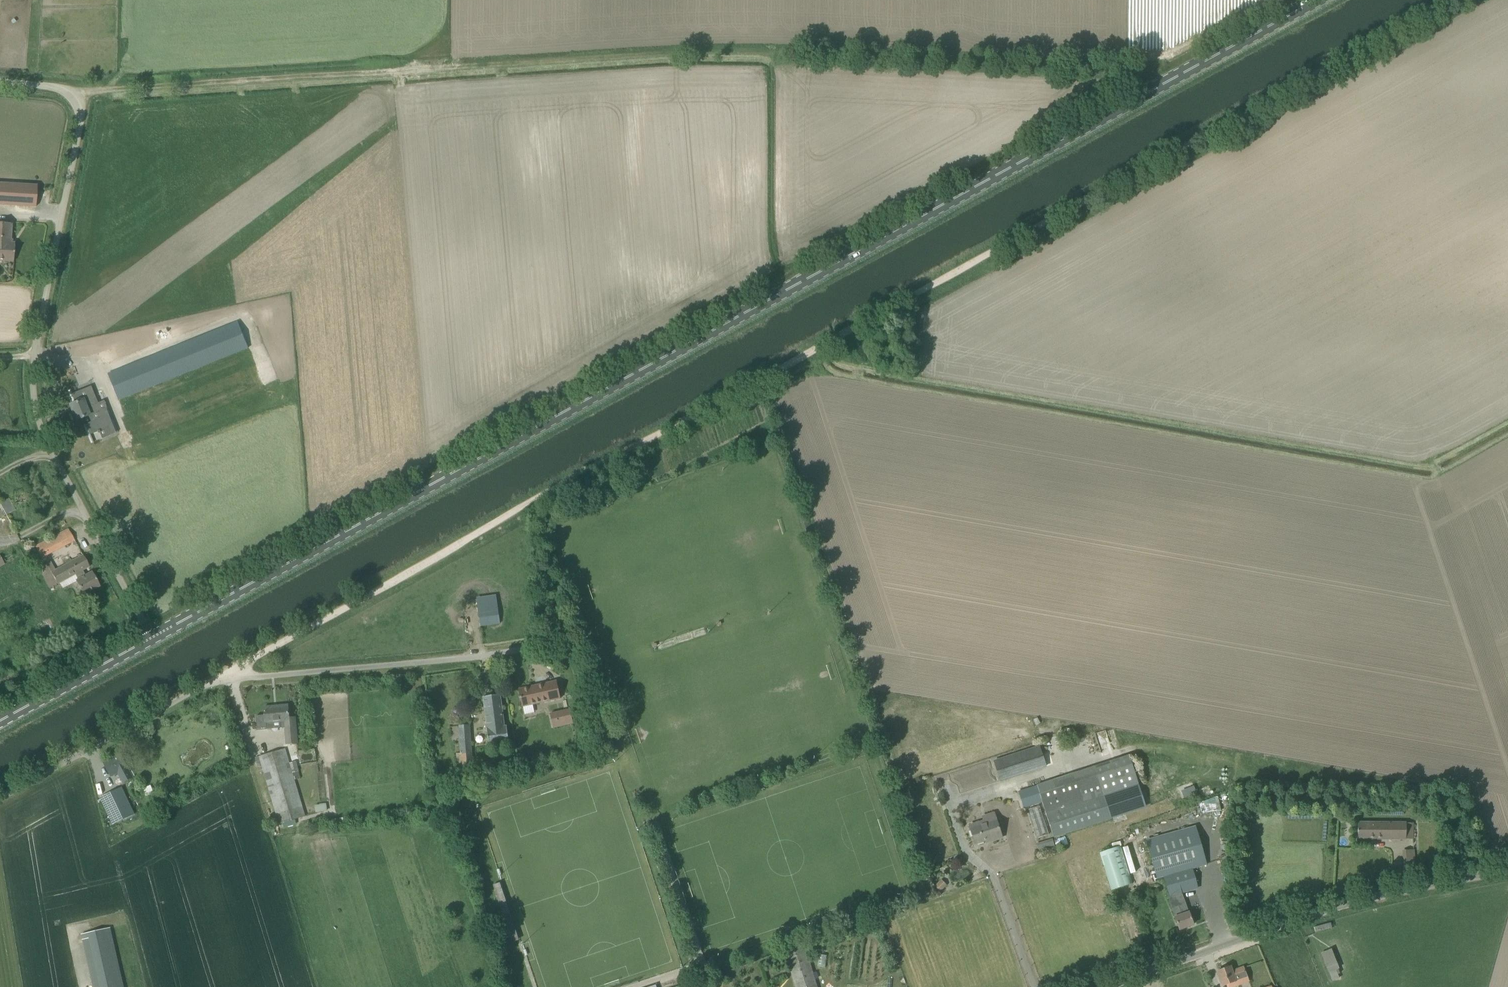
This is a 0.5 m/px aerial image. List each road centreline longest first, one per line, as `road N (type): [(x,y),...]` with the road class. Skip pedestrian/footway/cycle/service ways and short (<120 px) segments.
road 1 (track): [(232,678),(616,455),(1450,0)]
road 2 (primary): [(152,638),(1316,0)]
road 3 (track): [(68,95),(686,53),(1142,73),(1153,90)]
road 4 (unclassified): [(152,638),(50,449),(35,397),(36,347),(79,113),(57,88),(0,81)]
road 5 (unclassified): [(0,798),(183,696),(232,678),(541,650)]
road 6 (unclassified): [(1112,986),(1384,899),(1507,877)]
road 7 (primary): [(0,722),(152,638)]

